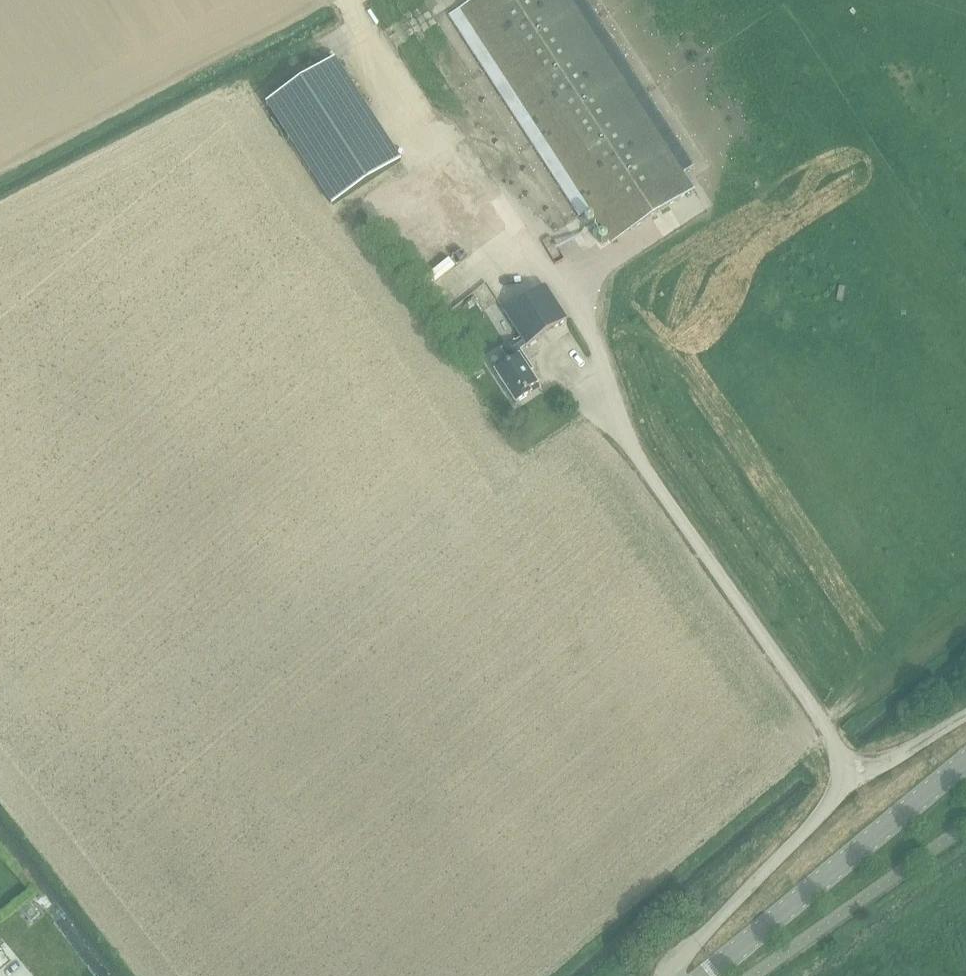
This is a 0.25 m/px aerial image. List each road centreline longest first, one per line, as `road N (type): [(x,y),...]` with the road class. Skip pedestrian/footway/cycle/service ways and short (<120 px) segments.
road 1 (secondary): [(707,975),(965,763)]

